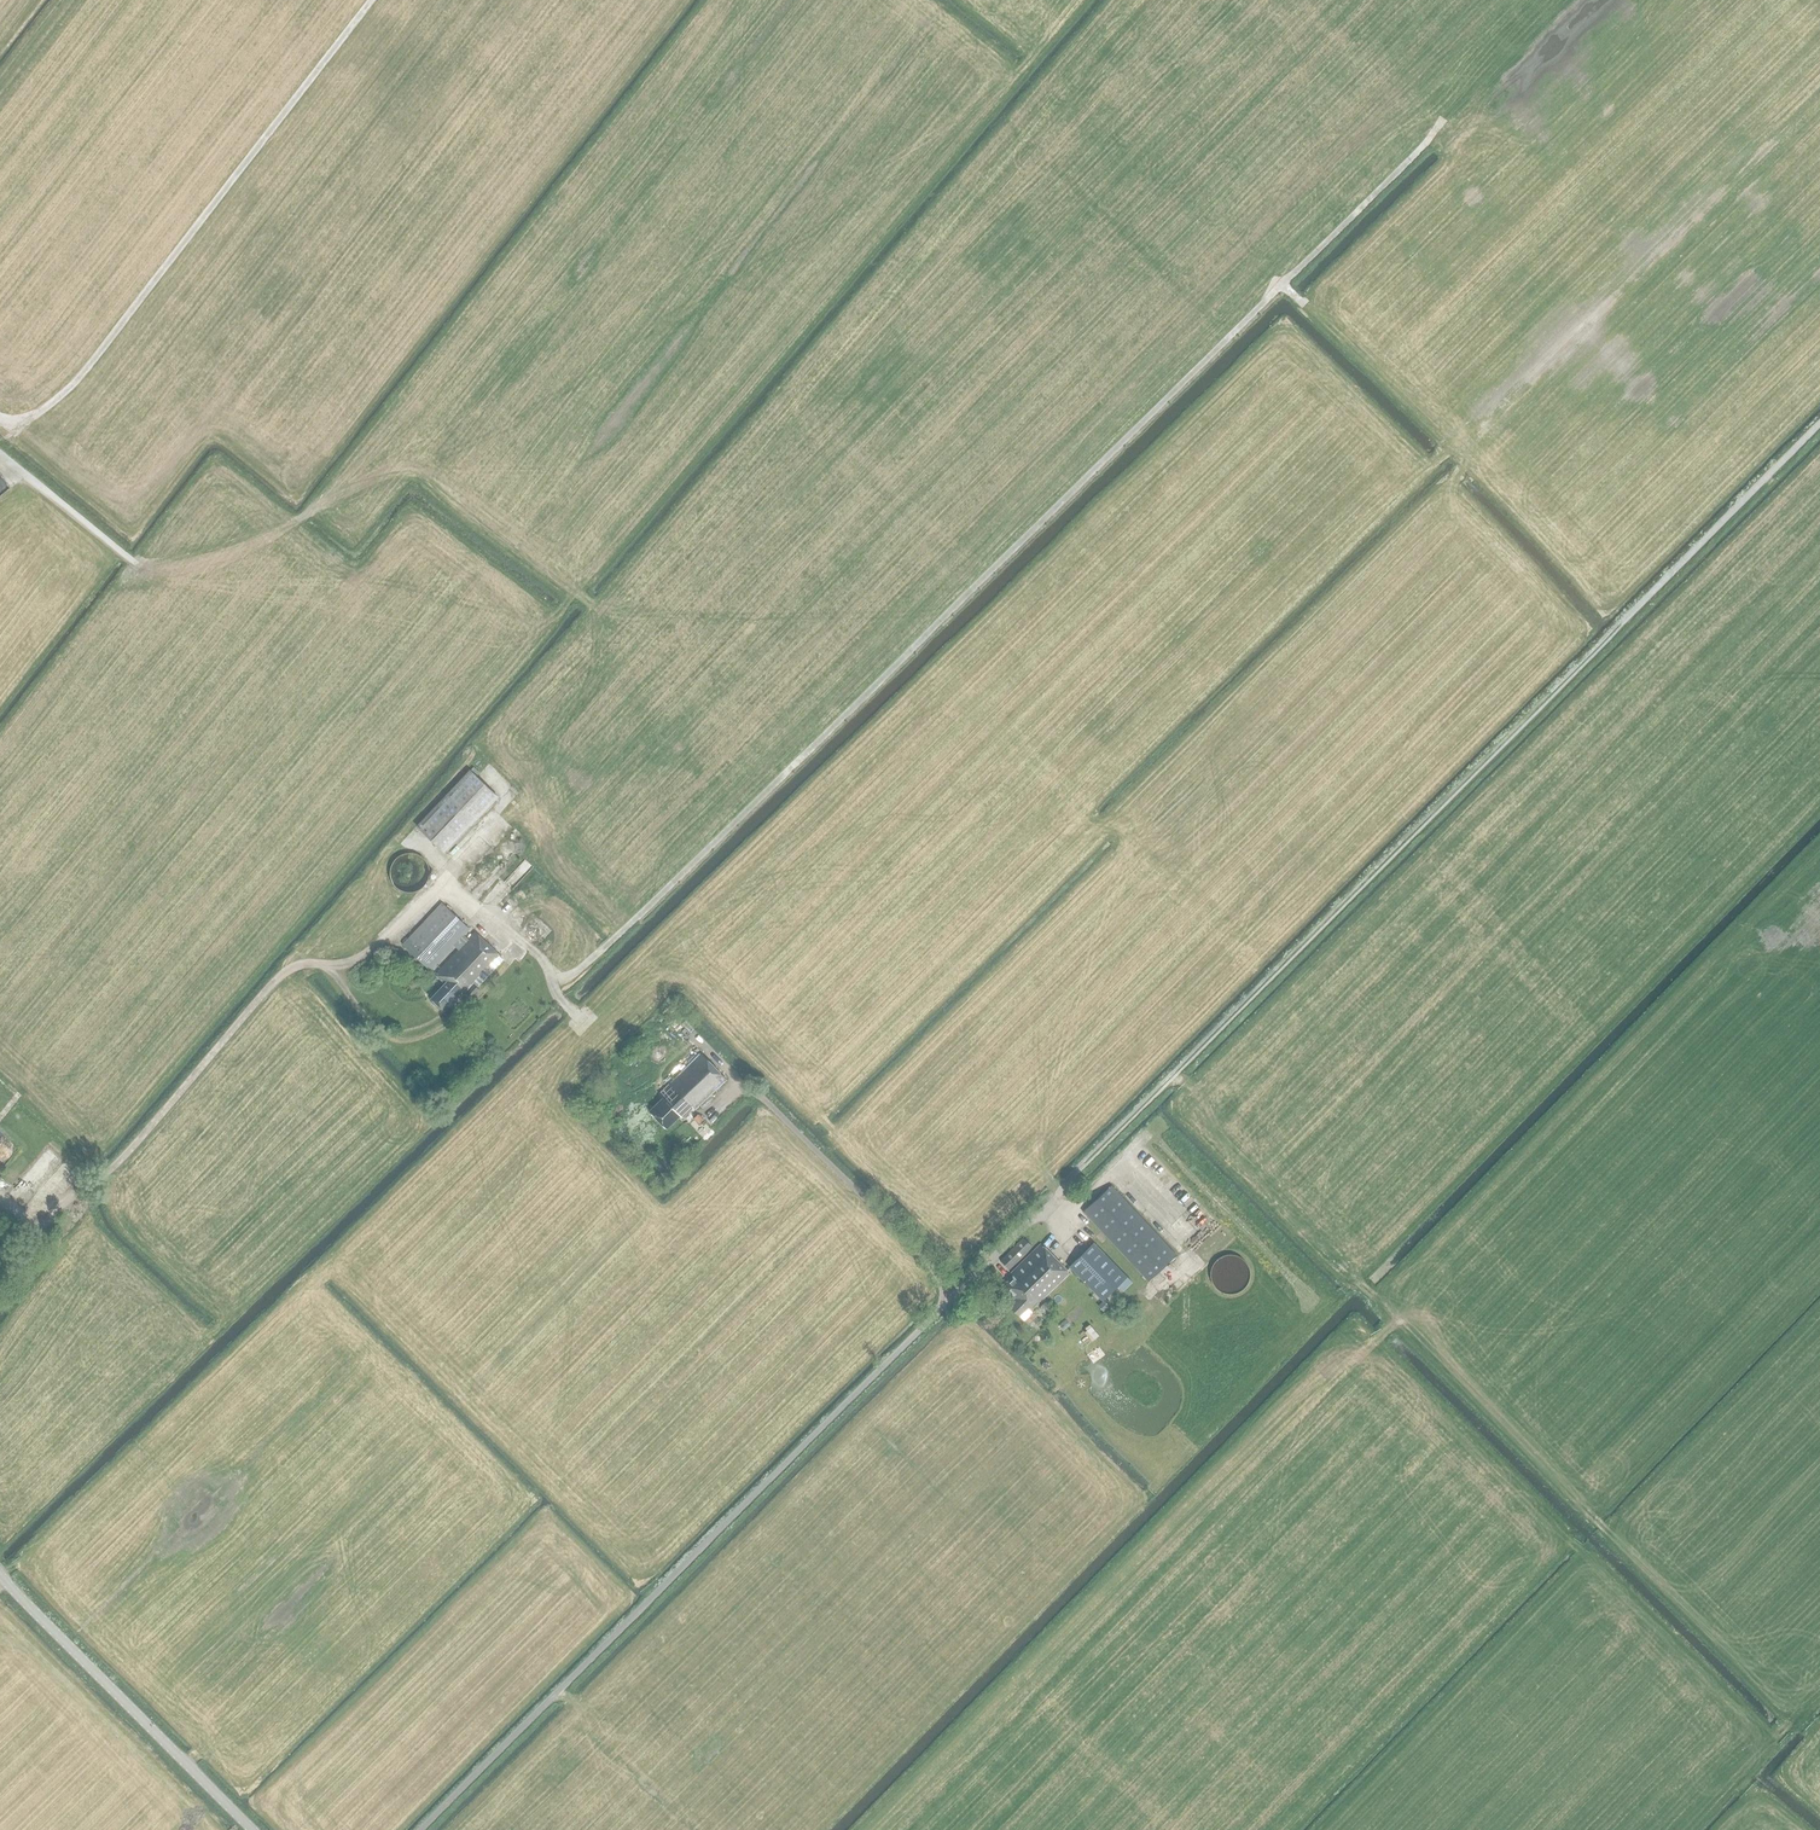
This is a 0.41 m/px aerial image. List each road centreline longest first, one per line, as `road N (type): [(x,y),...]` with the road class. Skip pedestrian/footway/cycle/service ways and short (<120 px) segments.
road 1 (unclassified): [(420,1829),(1063,1188)]
road 2 (track): [(1063,1188),(1632,612)]
road 3 (tertiary): [(250,1829),(0,1573)]
road 4 (track): [(950,1299),(931,1264),(749,1084)]

